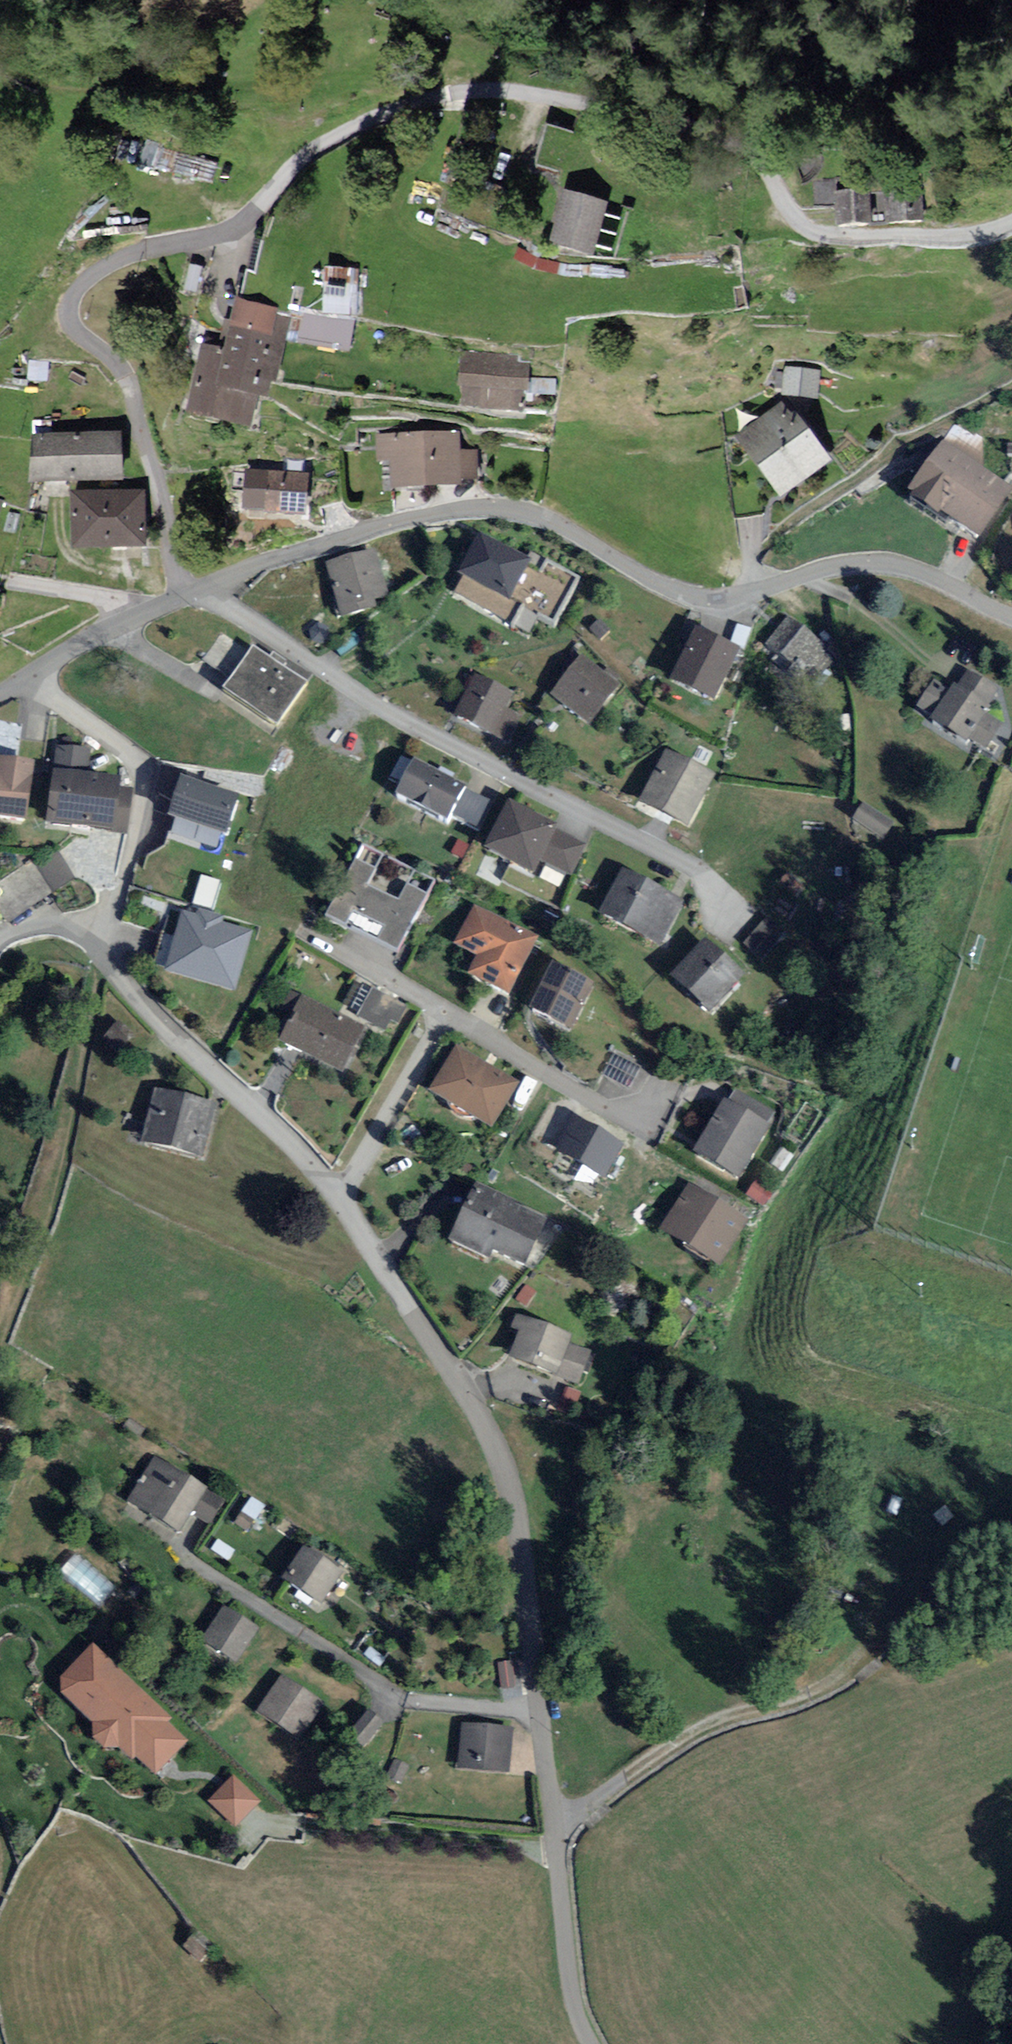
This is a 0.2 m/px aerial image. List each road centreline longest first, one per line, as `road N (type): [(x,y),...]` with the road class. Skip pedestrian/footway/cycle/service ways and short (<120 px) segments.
road 1 (residential): [(192,592),(391,526),(478,509),(557,527),(682,595),(723,601),(835,566),(882,561),(1011,616)]
road 2 (residential): [(496,92),(439,99),(344,129),(295,163),(239,222),(120,257),(71,299),(77,333),(132,386),(170,553),(192,592)]
road 3 (residential): [(558,1821),(519,1538),(490,1448),(445,1357),(344,1197)]
road 4 (residential): [(192,592),(414,726),(679,857),(733,904)]
road 5 (residential): [(496,92),(549,95),(735,146),(758,158),(788,212),(813,232),(964,235),(1011,223)]
road 6 (unclassified): [(558,1821),(688,1732),(848,1674),(953,1538),(1011,1508)]
road 7 (residential): [(344,1197),(191,1048),(98,938),(66,925),(30,927),(0,945)]
road 8 (residential): [(652,1132),(452,1012)]
road 9 (residential): [(596,2043),(571,1968),(558,1821)]
road 10 (residential): [(0,703),(135,617),(192,592)]
road 11 (residential): [(344,1197),(452,1012)]
road 12 (residential): [(452,1012),(319,933)]

